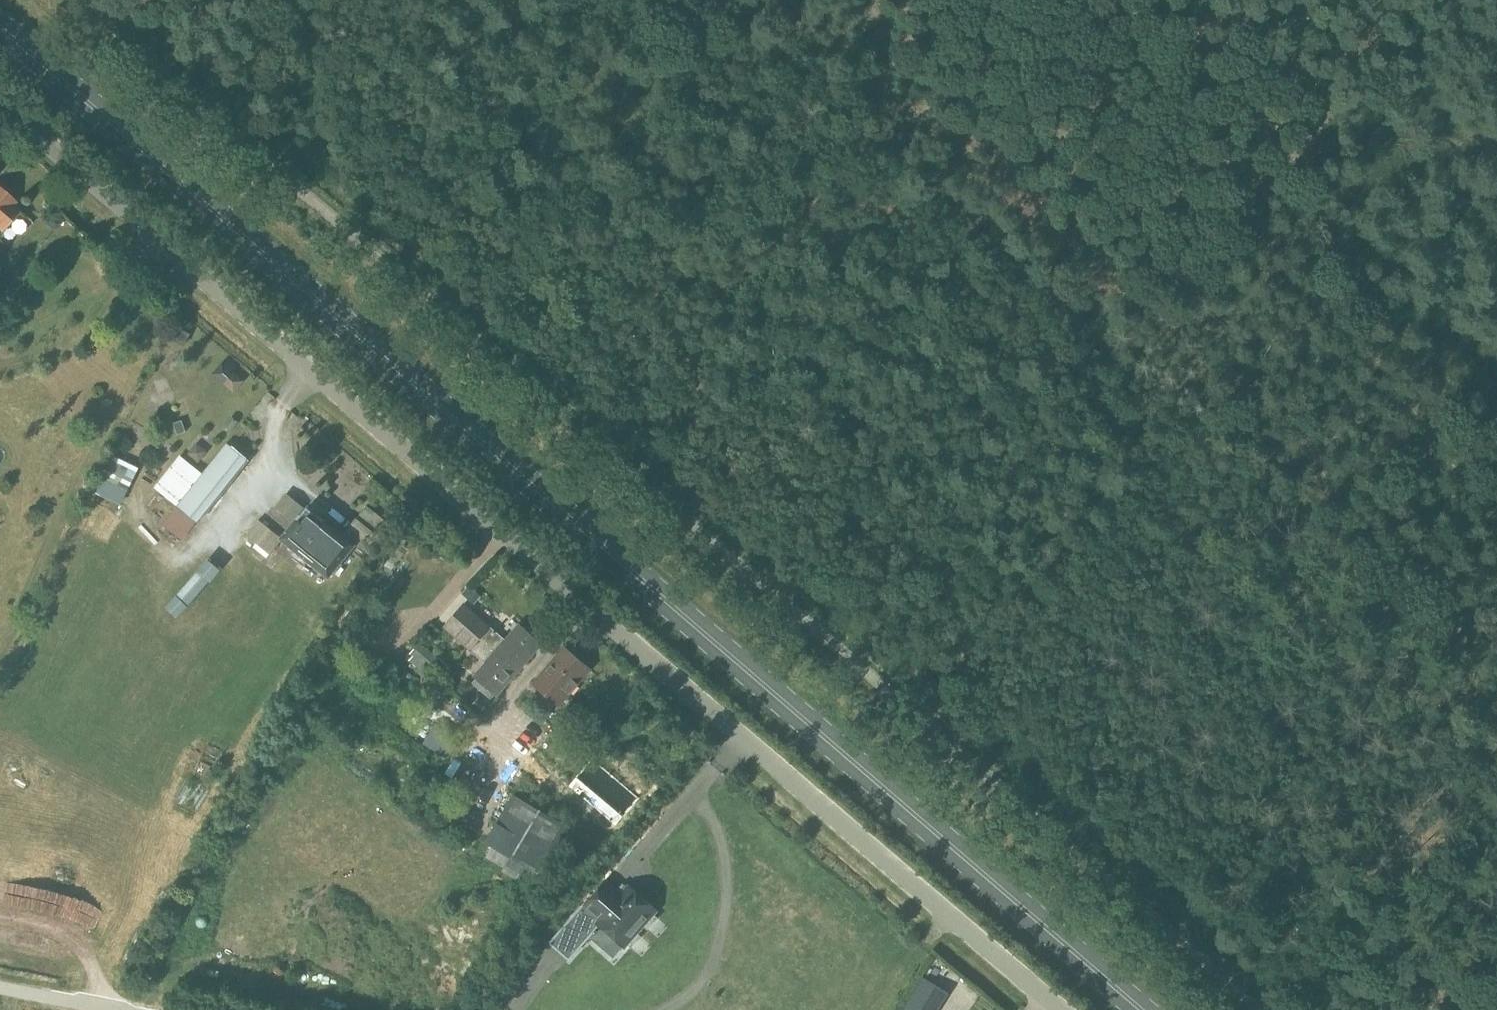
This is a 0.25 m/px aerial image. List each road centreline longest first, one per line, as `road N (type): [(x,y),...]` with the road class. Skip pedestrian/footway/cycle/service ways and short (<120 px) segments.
road 1 (primary): [(1142,1009),(0,29)]
road 2 (unclassified): [(1062,1009),(0,107)]

